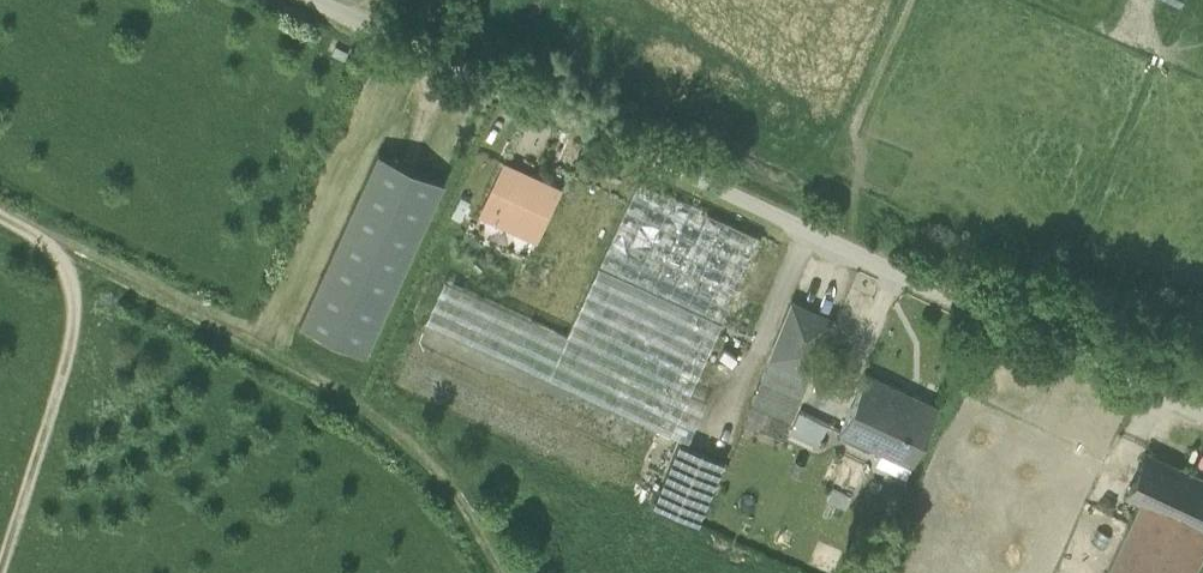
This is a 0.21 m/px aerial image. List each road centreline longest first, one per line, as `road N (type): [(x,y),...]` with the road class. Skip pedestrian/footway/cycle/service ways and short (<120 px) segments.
road 1 (unclassified): [(320,0),(1202,416)]
road 2 (track): [(54,242),(366,408),(448,484),(494,572)]
road 3 (track): [(0,569),(73,340),(68,279),(54,242),(0,211)]

